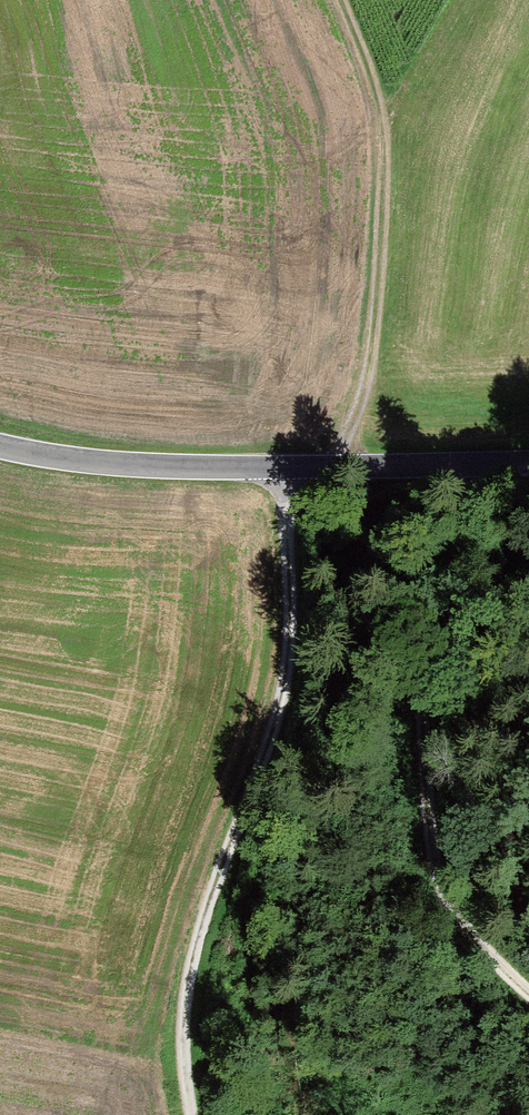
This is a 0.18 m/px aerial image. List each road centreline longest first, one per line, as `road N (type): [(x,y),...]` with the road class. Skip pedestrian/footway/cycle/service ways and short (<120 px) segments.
road 1 (track): [(294,467),(294,617),(268,748),(209,900),(191,990),(187,1060),(197,1114)]
road 2 (track): [(473,464),(470,513),(432,557),(419,610),(430,843),(459,918),(490,960),(528,992)]
road 3 (tertiary): [(0,445),(187,468),(528,462)]
road 4 (track): [(344,465),(384,299),(387,101),(349,0)]

